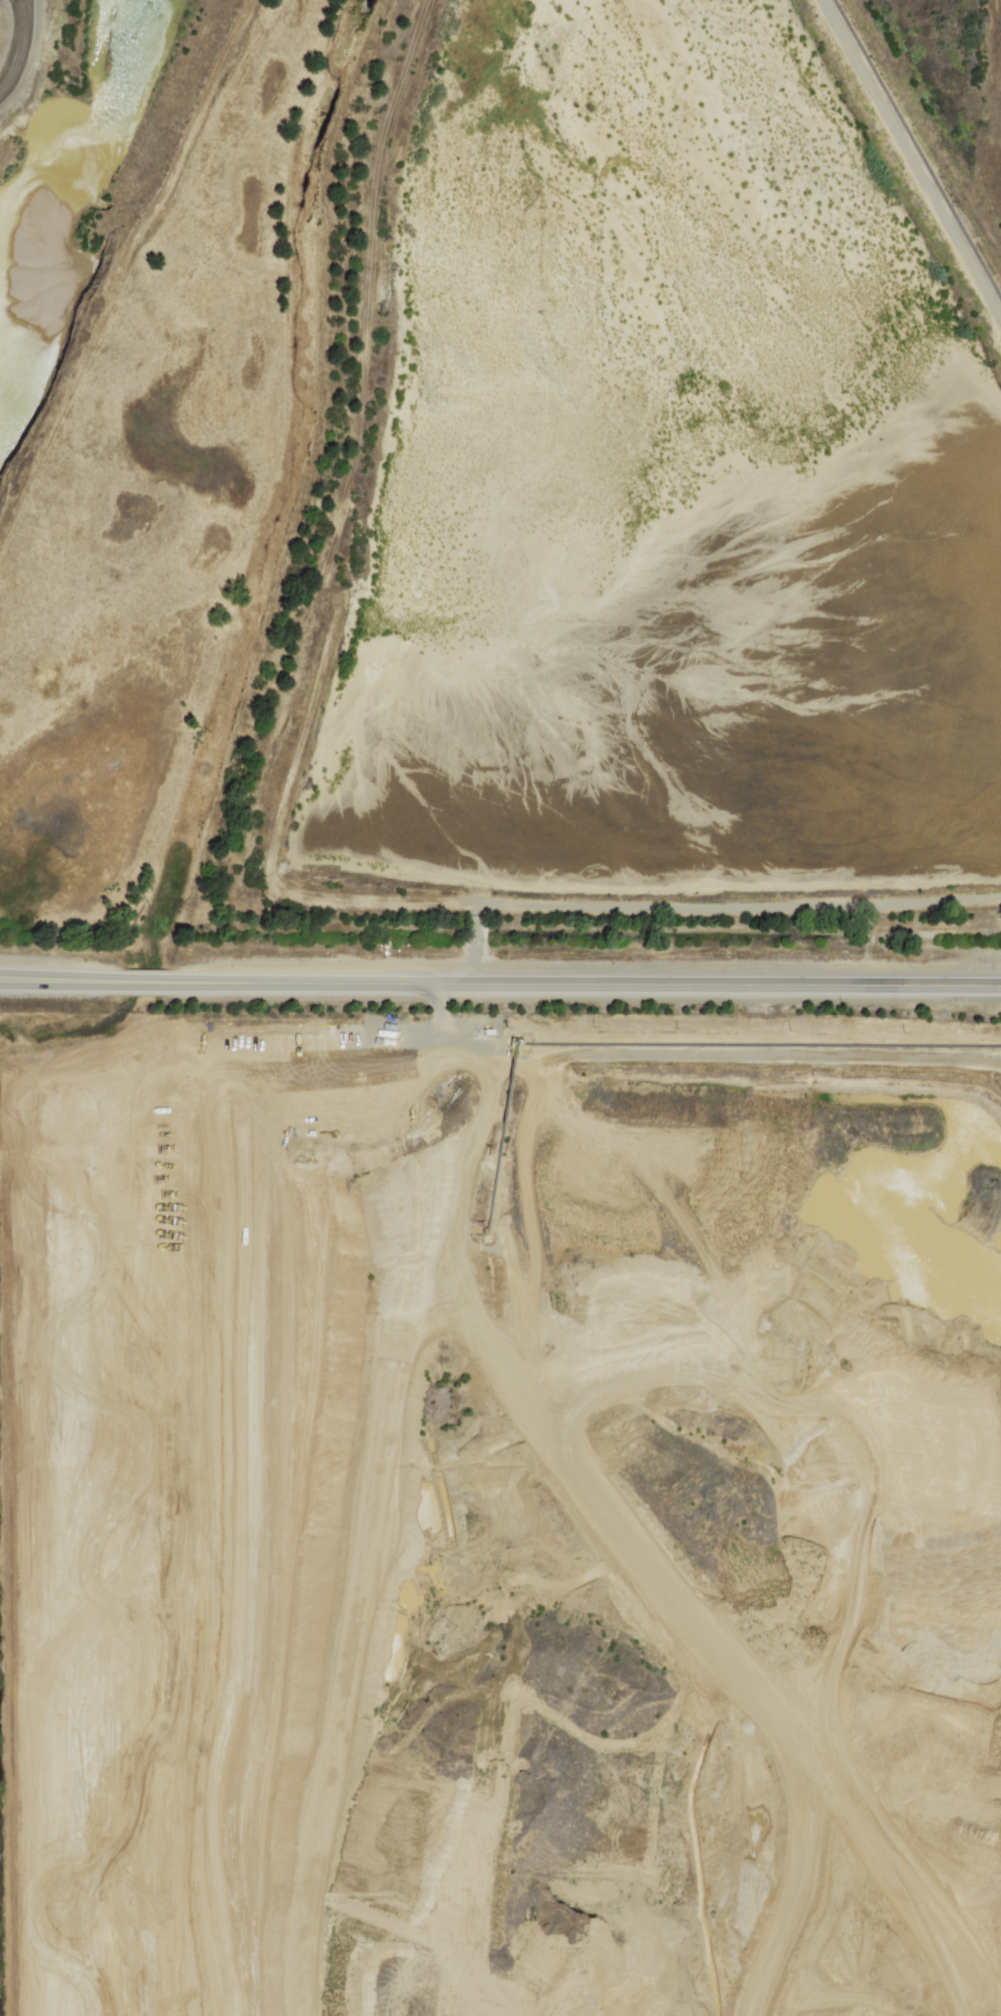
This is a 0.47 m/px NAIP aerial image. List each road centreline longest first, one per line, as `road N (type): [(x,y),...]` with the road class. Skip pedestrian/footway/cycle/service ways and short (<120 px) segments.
road 1 (tertiary): [(176,983),(1000,984)]

